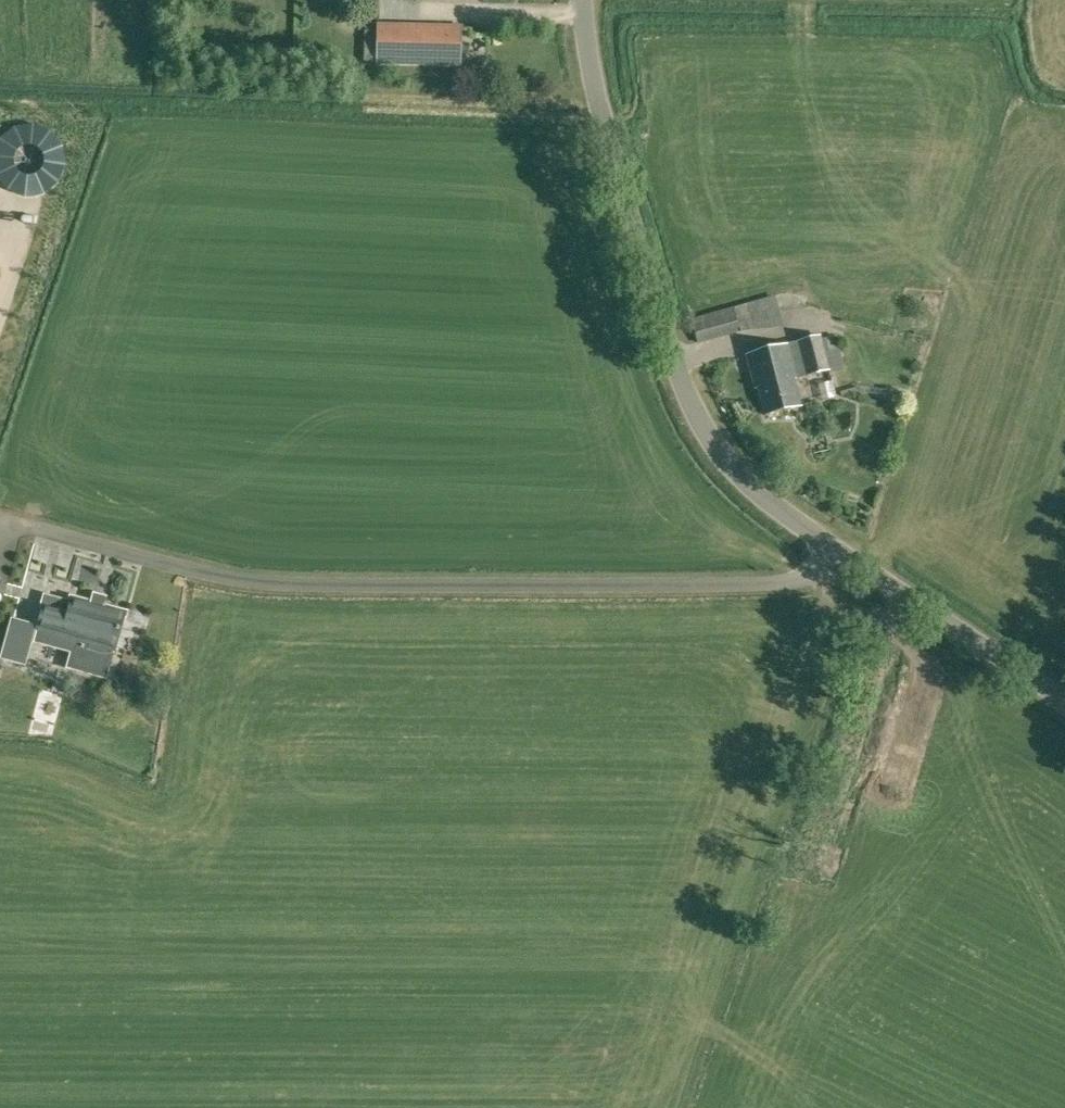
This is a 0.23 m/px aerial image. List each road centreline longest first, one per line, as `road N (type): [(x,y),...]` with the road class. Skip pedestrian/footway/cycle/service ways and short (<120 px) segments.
road 1 (unclassified): [(1064,701),(847,557),(726,462),(693,404),(660,312),(597,71),(587,0)]

